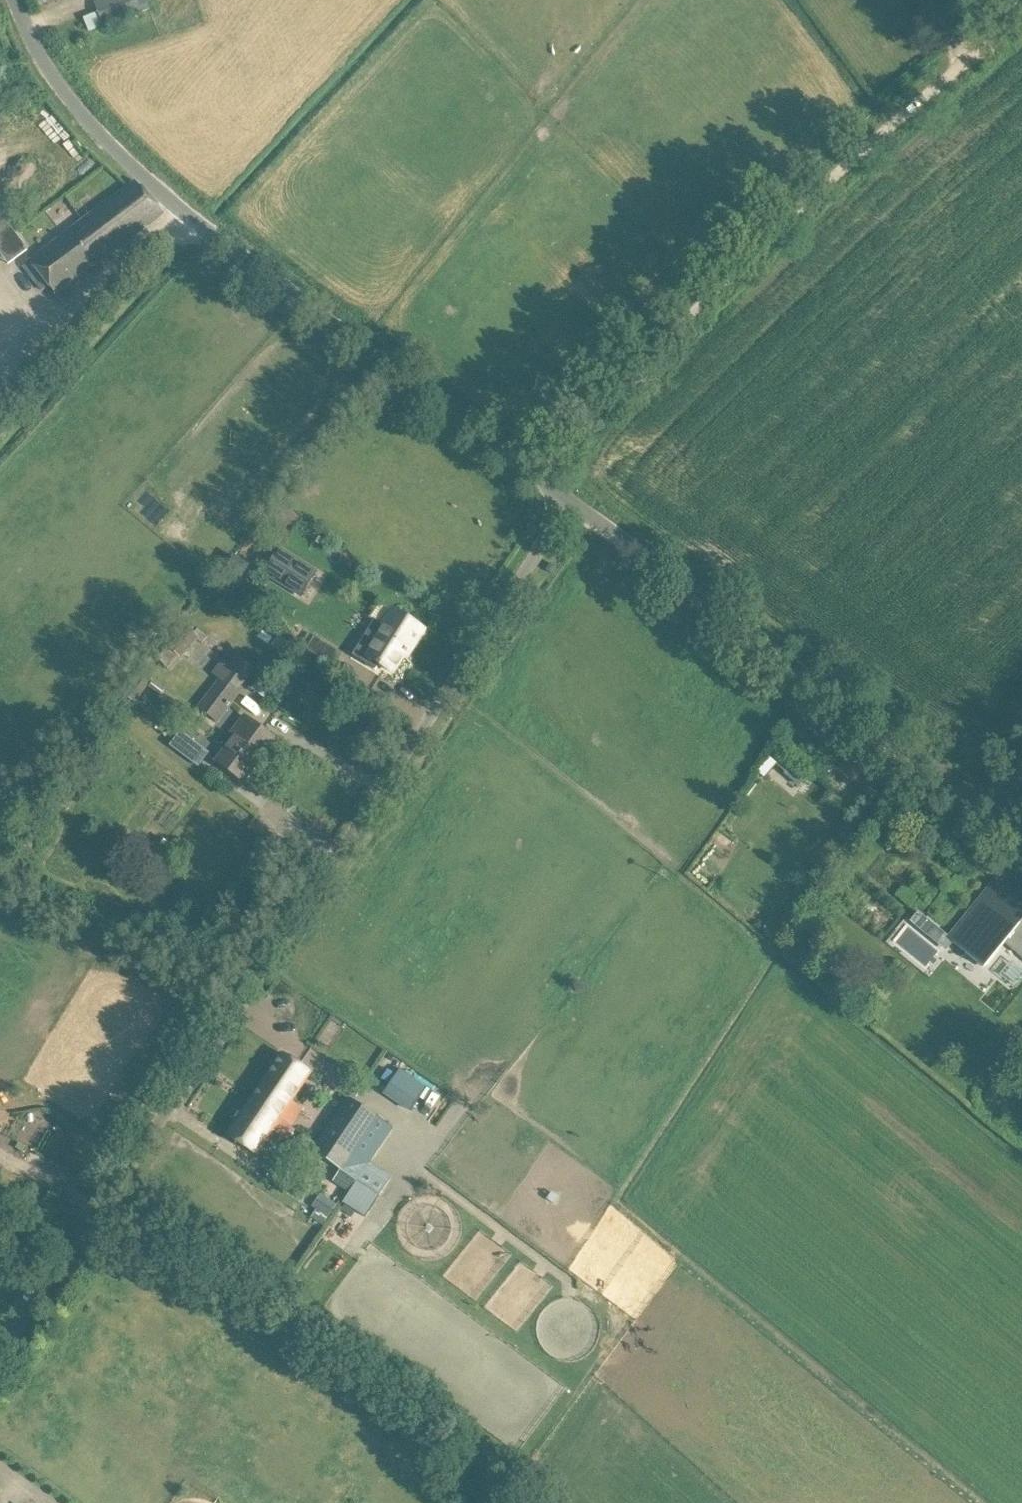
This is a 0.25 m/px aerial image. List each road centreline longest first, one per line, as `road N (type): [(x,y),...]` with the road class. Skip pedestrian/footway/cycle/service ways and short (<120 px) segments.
road 1 (unclassified): [(0,1344),(575,502)]
road 2 (unclassified): [(575,502),(141,168),(74,96),(13,0)]
road 3 (track): [(532,472),(923,94),(1021,15)]
road 4 (unclassified): [(982,813),(575,502)]

